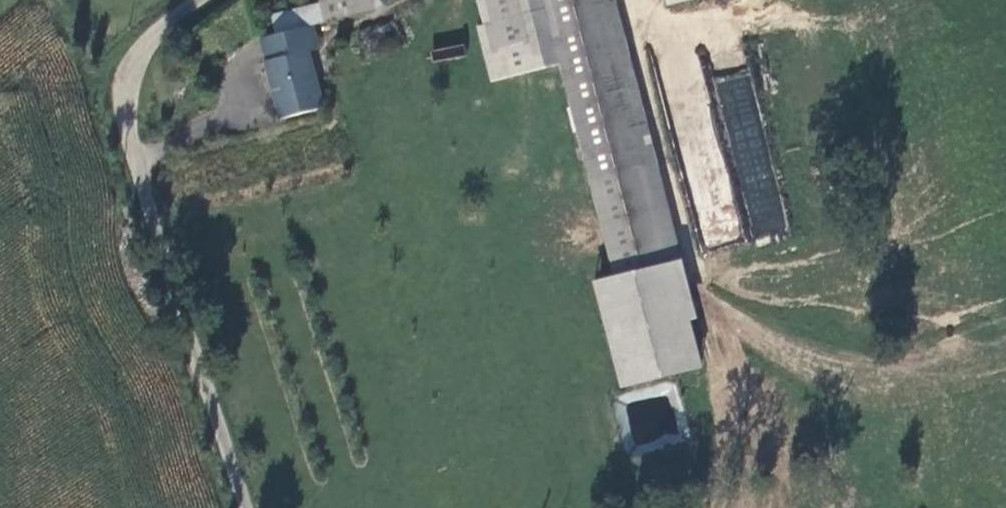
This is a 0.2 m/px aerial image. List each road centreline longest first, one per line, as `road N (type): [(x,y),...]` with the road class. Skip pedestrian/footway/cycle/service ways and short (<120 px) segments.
road 1 (unclassified): [(251,507),(142,155),(138,88),(172,16),(195,0)]

